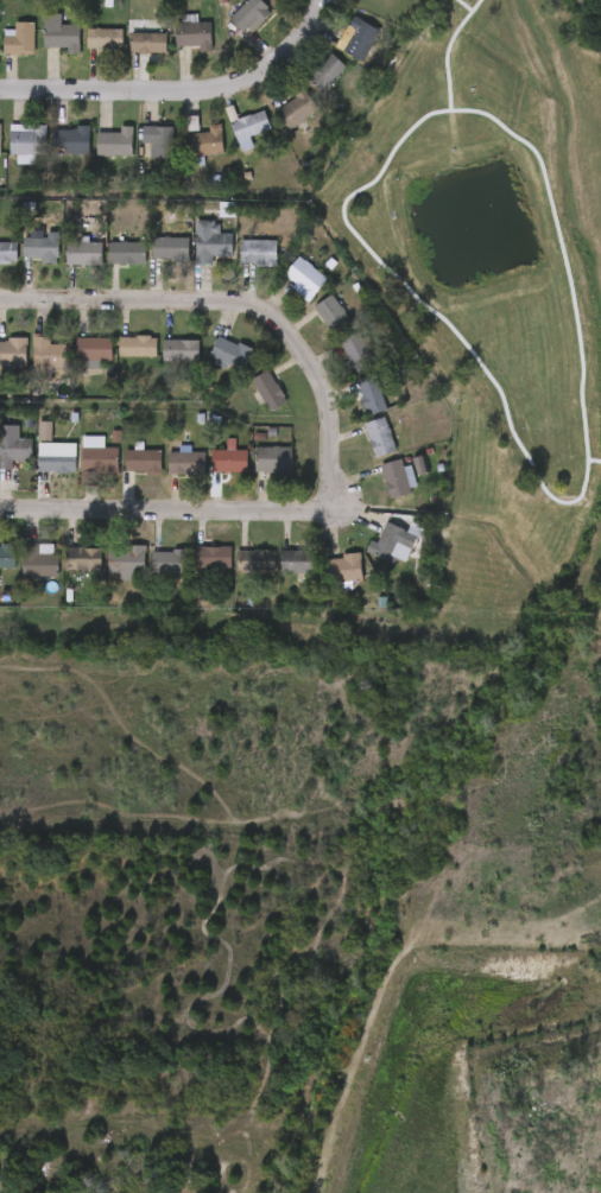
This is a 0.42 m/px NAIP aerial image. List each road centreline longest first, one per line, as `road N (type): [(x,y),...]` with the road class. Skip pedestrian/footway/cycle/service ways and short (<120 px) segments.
road 1 (residential): [(0,299),(227,303),(272,316),(315,374),(328,410),(328,502)]
road 2 (residential): [(0,89),(209,89),(289,51),(311,31),(325,0)]
road 3 (residential): [(0,507),(308,515),(328,502)]

